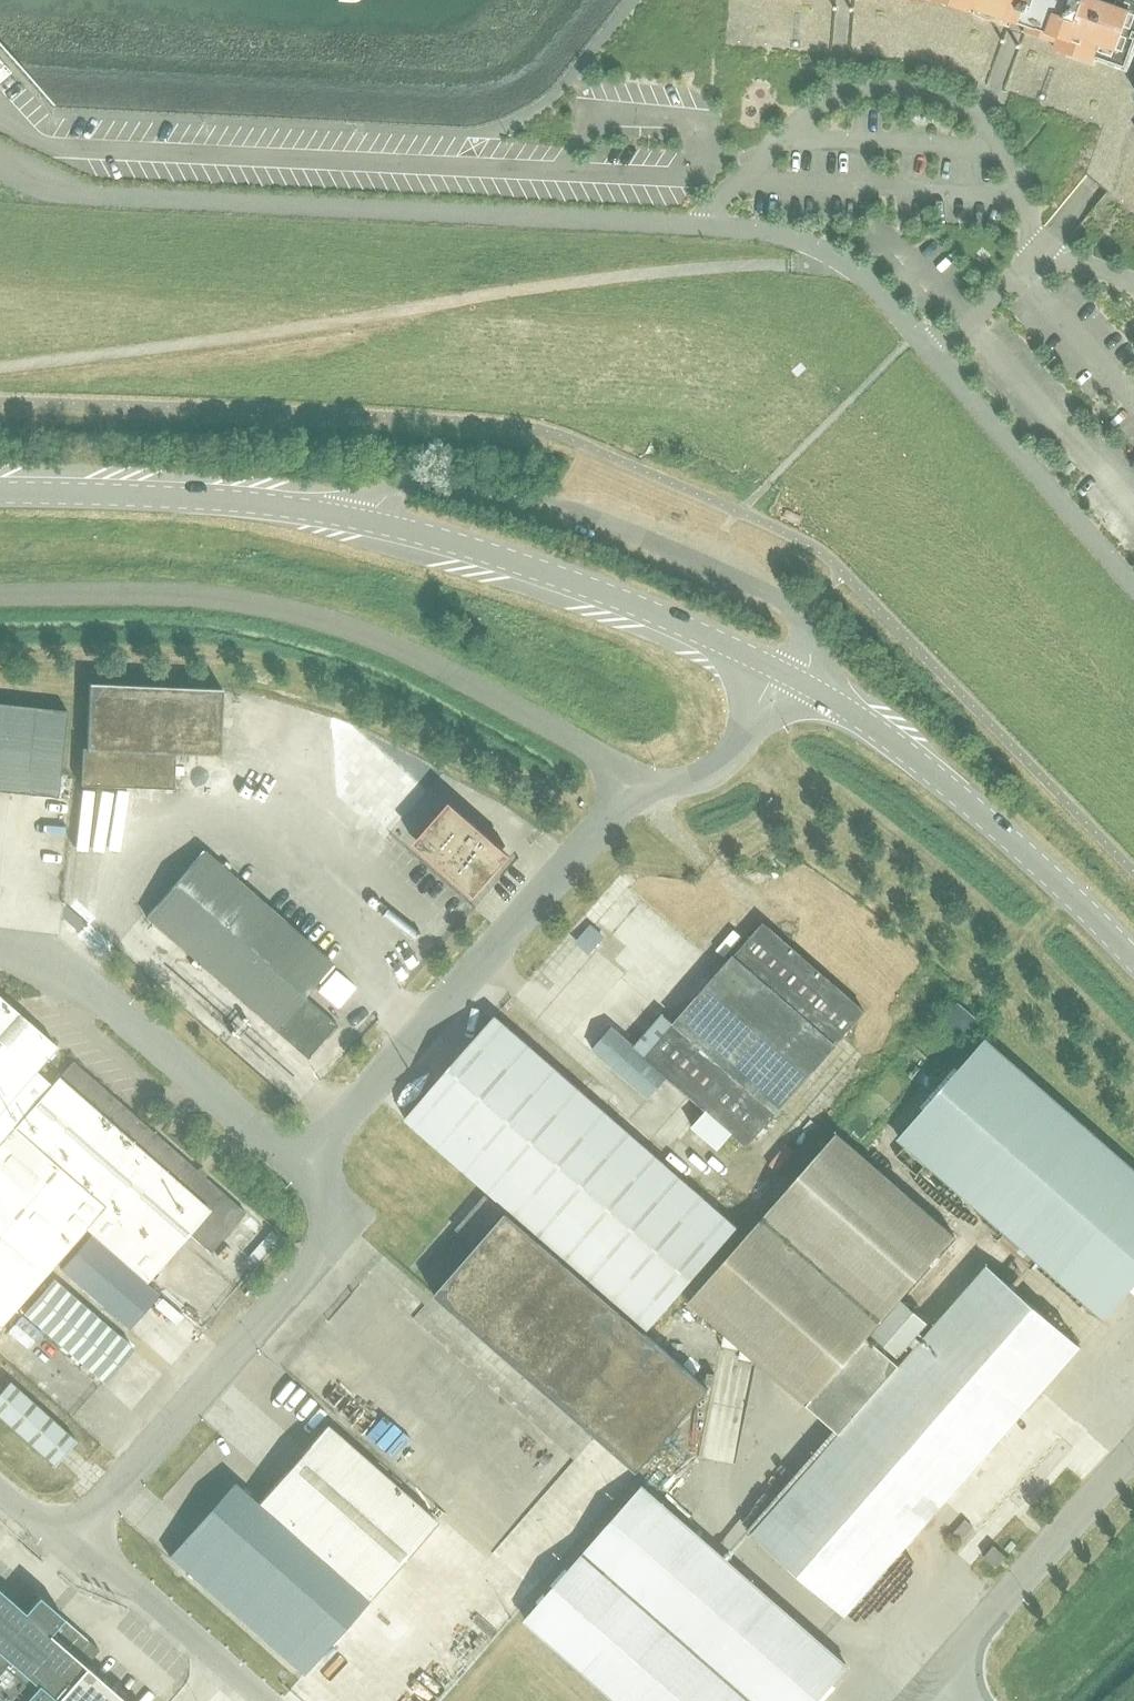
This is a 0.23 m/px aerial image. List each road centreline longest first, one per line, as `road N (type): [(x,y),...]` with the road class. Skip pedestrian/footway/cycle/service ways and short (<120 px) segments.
road 1 (unclassified): [(1133,583),(866,277),(812,242),(699,223),(62,190),(0,154)]
road 2 (secondary): [(788,672),(546,574),(368,522),(256,504),(0,497)]
road 3 (unclassified): [(635,781),(548,726),(318,620),(203,602),(0,600)]
road 4 (unclassified): [(312,1164),(635,781)]
road 5 (unclassified): [(74,1542),(314,1259),(340,1214),(312,1164)]
road 6 (secondary): [(1133,958),(957,791),(788,672)]
road 7 (unclassified): [(312,1164),(38,944),(0,940)]
road 8 (unclassified): [(945,1673),(1133,1458)]
road 9 (unclassified): [(74,1542),(261,1700)]
road 10 (unclassified): [(635,781),(670,788),(728,761),(771,683),(788,672)]

